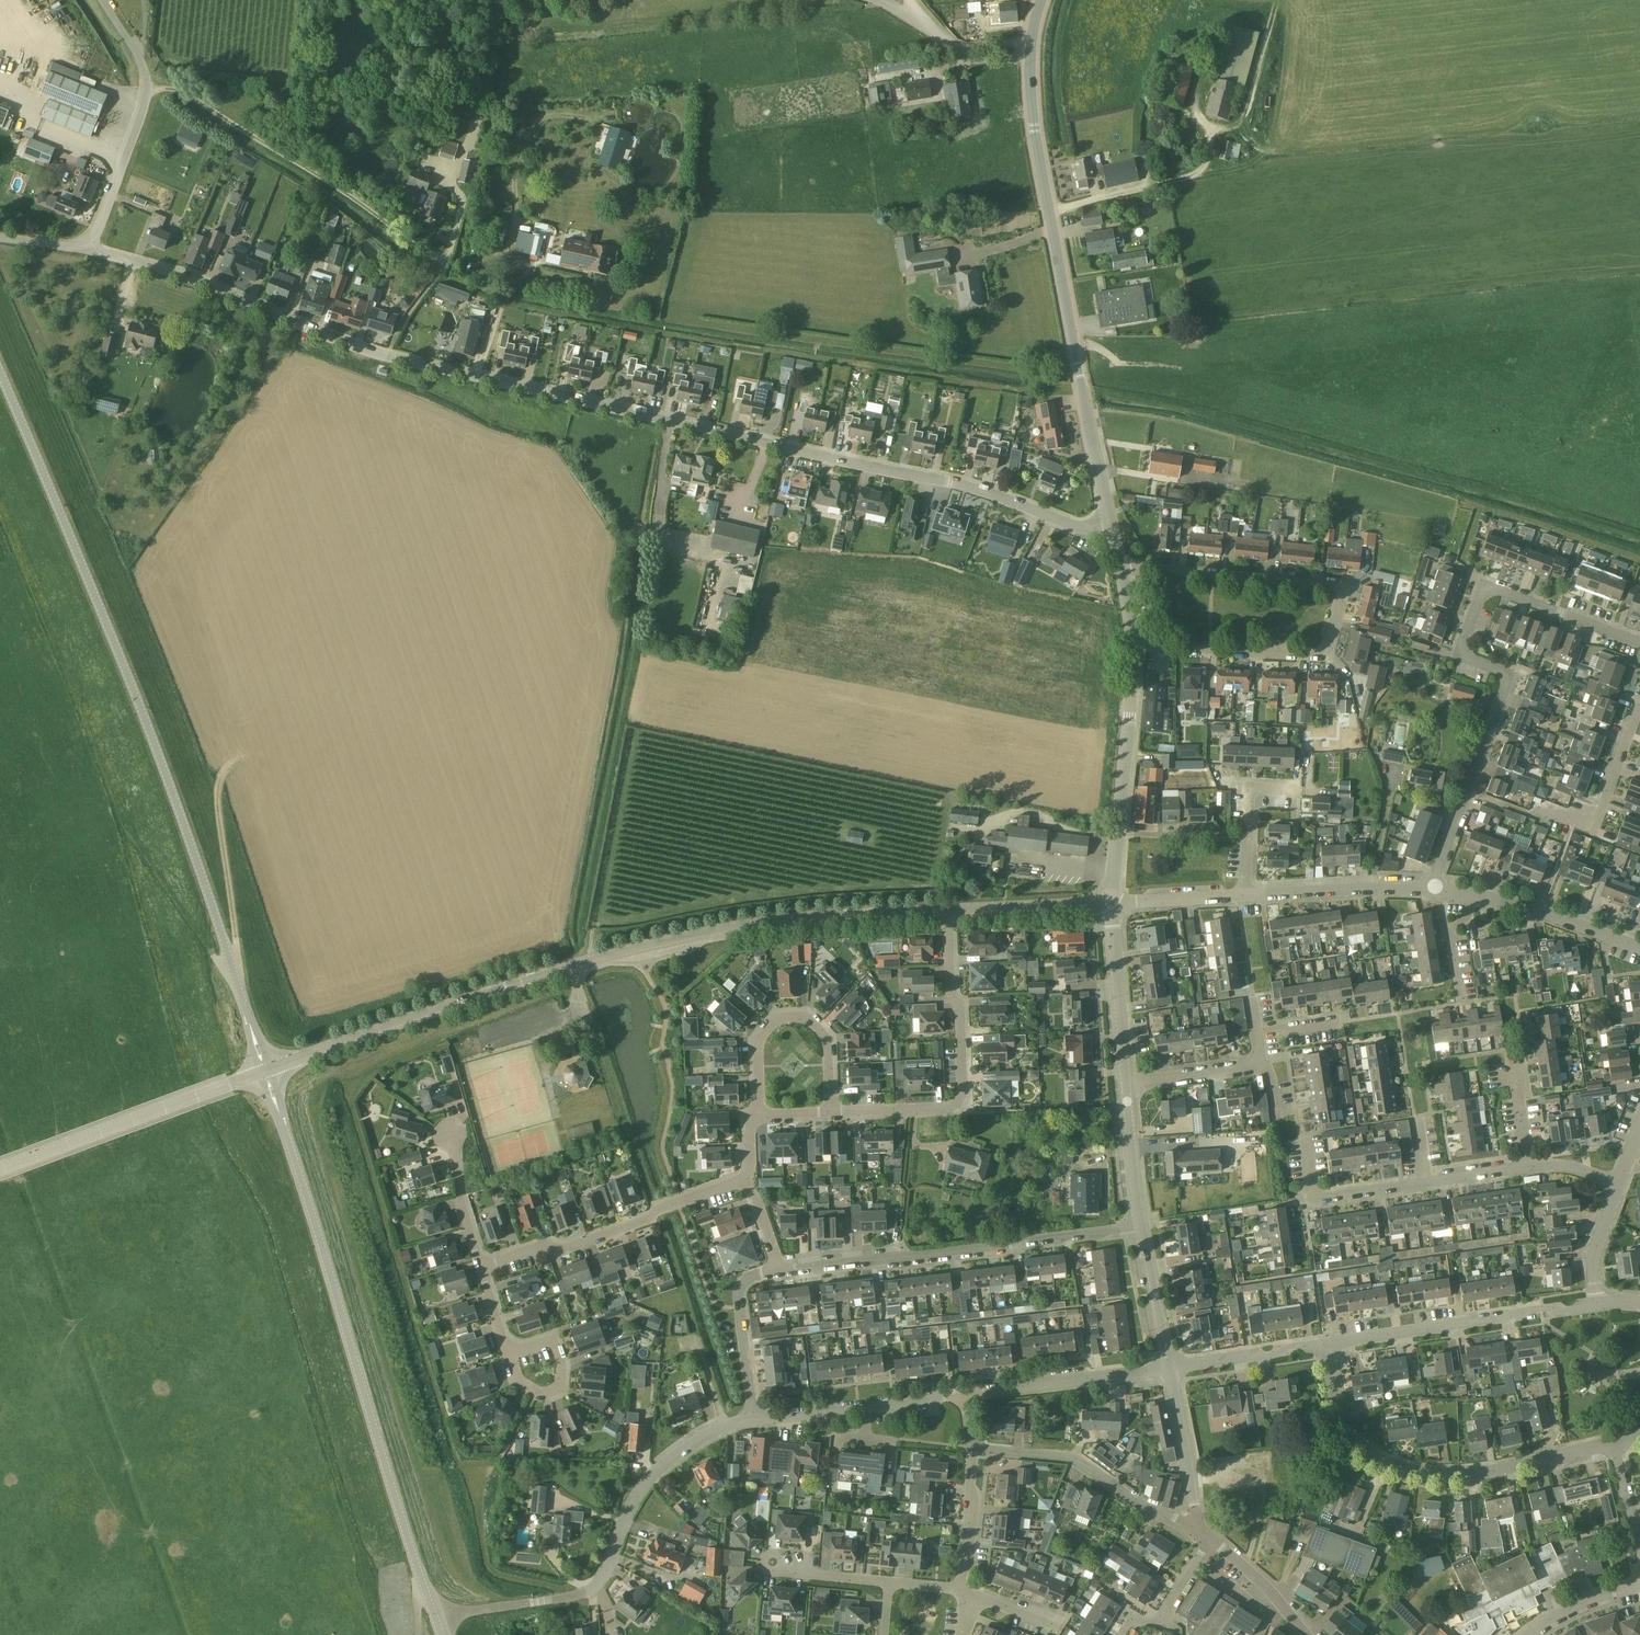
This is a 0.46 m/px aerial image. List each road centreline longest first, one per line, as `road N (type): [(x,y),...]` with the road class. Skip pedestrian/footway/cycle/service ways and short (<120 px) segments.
road 1 (residential): [(1110,523),(1075,526),(950,483),(387,356),(92,249)]
road 2 (unclassified): [(266,1071),(133,683),(0,376)]
road 3 (tertiary): [(266,1071),(512,984),(659,943),(796,918),(947,910)]
road 4 (tertiary): [(435,1617),(266,1071)]
road 5 (tertiary): [(1110,523),(1039,161),(1030,71),(1041,0)]
road 6 (residential): [(1436,887),(1509,674),(1459,656),(1485,586),(1639,643)]
road 7 (residential): [(1132,647),(1317,655),(1326,648),(1338,595),(1329,587),(1121,569)]
road 8 (residential): [(435,1617),(593,1590),(646,1483),(727,1426)]
road 9 (residential): [(1618,1443),(1474,1474),(1397,1468),(1344,1430),(1325,1345)]
road 10 (residential): [(1143,1227),(778,1270)]
road 11 (track): [(149,89),(190,96),(425,252),(441,257),(451,248)]
road 12 (residential): [(828,1114),(965,1112),(947,910)]
road 13 (residential): [(746,1180),(556,1251),(548,1244),(480,1263)]
road 14 (tertiary): [(0,1170),(266,1071)]
road 15 (residential): [(1325,1345),(1599,1301)]
road 16 (unclassified): [(102,0),(149,89),(92,249)]
road 17 (tertiary): [(1105,902),(1114,882),(1132,647)]
road 18 (residential): [(1198,1521),(1134,1498),(1071,1457),(971,1448)]
road 19 (track): [(239,987),(217,796),(224,770),(238,760)]
road 20 (track): [(589,961),(633,730)]
road 21 (residential): [(757,1115),(756,1042),(790,1017),(806,1018),(822,1040),(828,1114)]
road 22 (track): [(239,987),(122,821),(111,820)]
road 23 (residential): [(963,1393),(1170,1367)]
road 24 (residential): [(1436,887),(1371,884),(1244,895)]
road 25 (residential): [(778,1270),(749,1274),(740,1296),(755,1421)]
road 26 (tertiary): [(1127,1077),(1105,902)]
road 27 (residential): [(1639,945),(1477,895)]
road 28 (residential): [(1544,807),(1572,815),(1602,805),(1639,705)]
road 29 (residential): [(1431,1177),(1325,1195),(1313,1189),(1306,1146)]
road 30 (residential): [(1127,1077),(1251,1064),(1259,1056),(1256,1031)]
road 31 (tertiary): [(947,910),(1105,902)]
road 32 (residential): [(1170,1367),(1325,1345)]
road 33 (tertiary): [(1198,1521),(1170,1367)]
road 34 (residential): [(1244,895),(1250,789),(1299,791)]
road 35 (tertiary): [(1143,1227),(1127,1077)]
road 36 (residential): [(962,1591),(975,1501),(971,1448)]
road 37 (tertiary): [(1170,1367),(1143,1227)]
road 38 (residential): [(1244,895),(1105,902)]
road 39 (residential): [(480,1263),(447,1131)]
road 40 (tertiary): [(1306,1634),(1211,1539)]
road 41 (residential): [(1599,1301),(1592,1253),(1618,1179)]
road 42 (residential): [(510,1353),(521,1380),(550,1392),(560,1387),(562,1365),(555,1341),(547,1340)]
road 43 (residential): [(1527,1634),(1564,1611),(1639,1585)]

